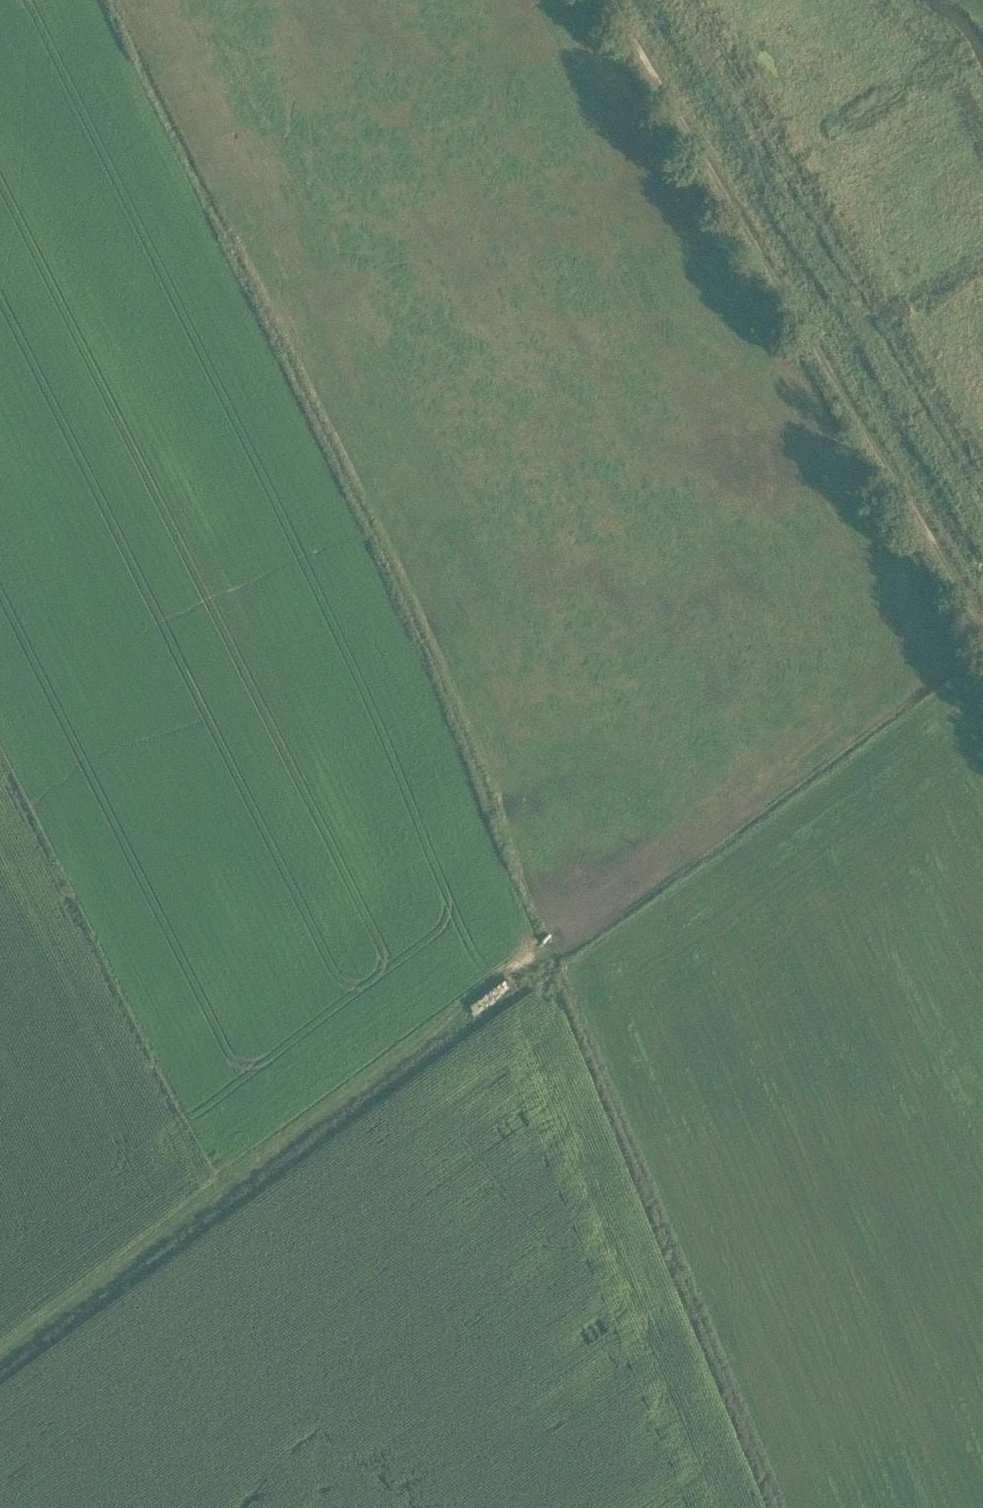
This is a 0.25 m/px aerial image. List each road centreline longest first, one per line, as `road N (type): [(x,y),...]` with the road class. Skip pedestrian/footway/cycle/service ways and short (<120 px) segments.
road 1 (track): [(982,628),(604,0)]

